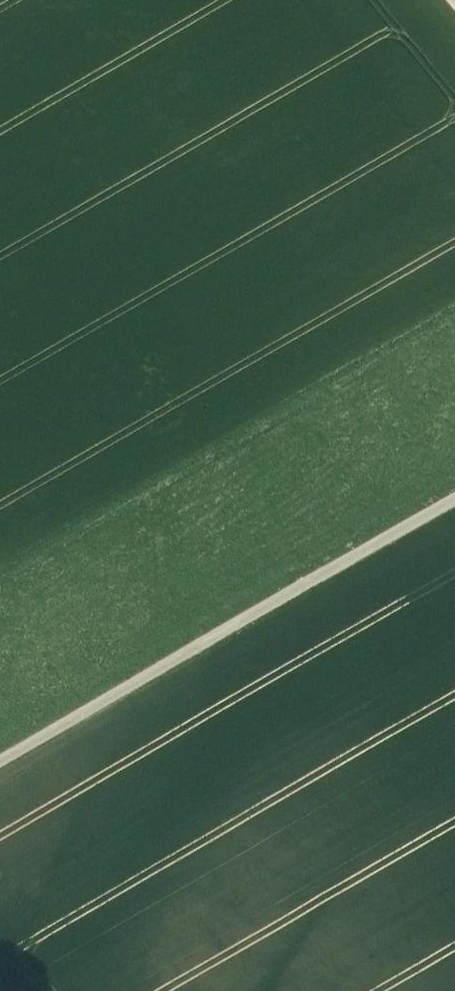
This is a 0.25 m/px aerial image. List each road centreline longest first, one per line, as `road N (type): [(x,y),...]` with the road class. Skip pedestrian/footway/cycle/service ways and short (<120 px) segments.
road 1 (track): [(0,763),(454,501)]

